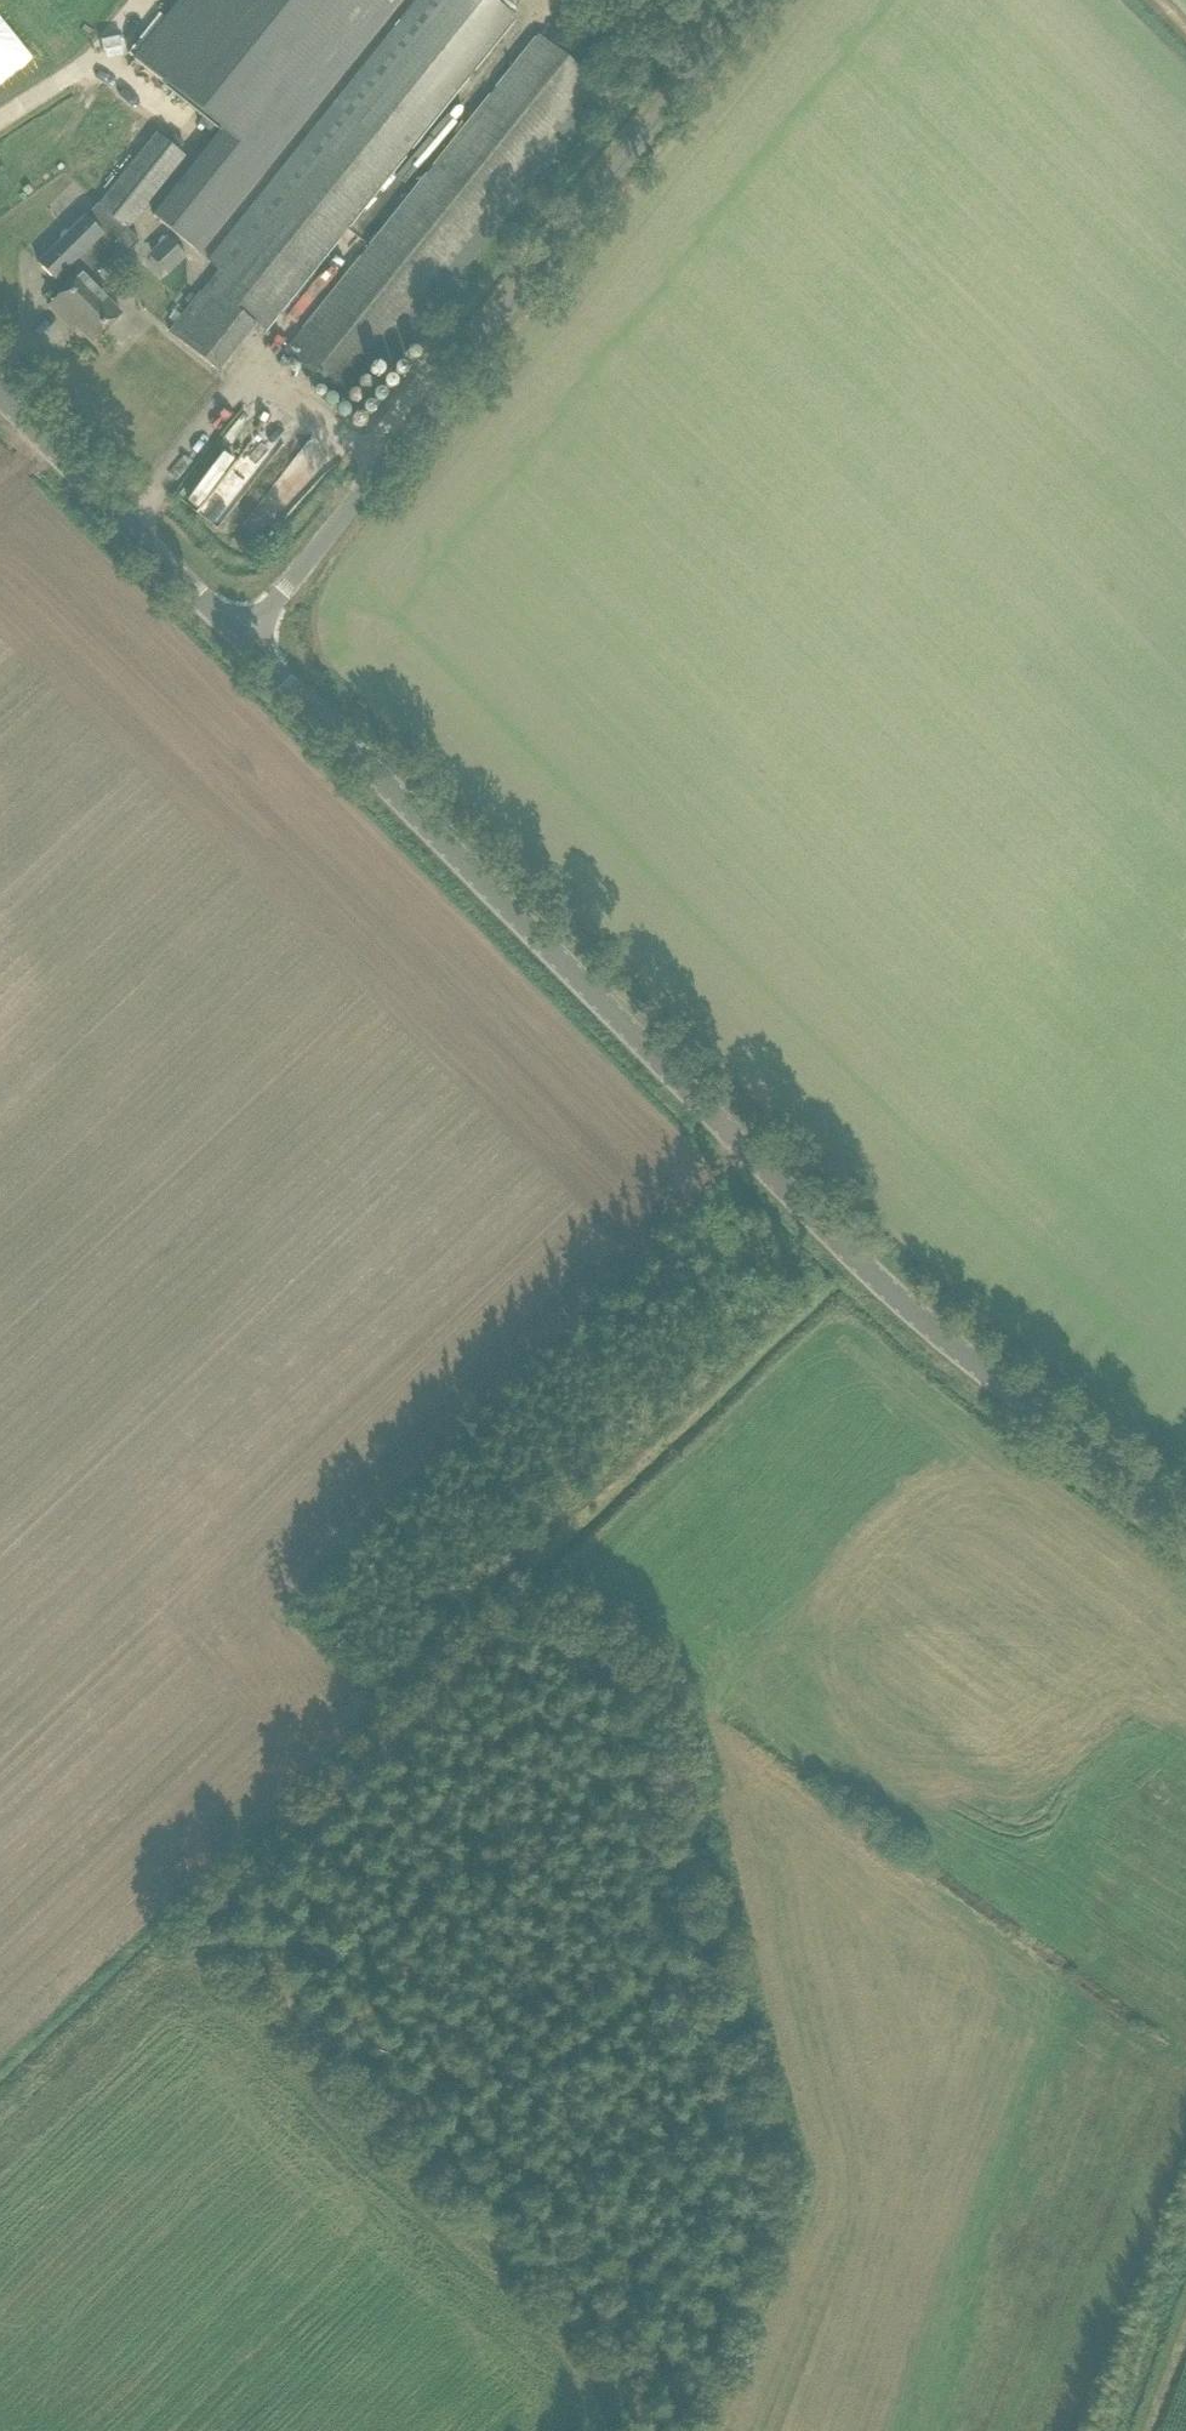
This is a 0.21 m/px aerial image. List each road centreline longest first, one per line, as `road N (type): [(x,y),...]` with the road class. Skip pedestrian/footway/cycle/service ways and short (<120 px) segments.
road 1 (unclassified): [(1185,1529),(791,1201),(240,641)]
road 2 (unclassified): [(240,641),(751,0)]
road 3 (unclassified): [(240,641),(0,401)]

